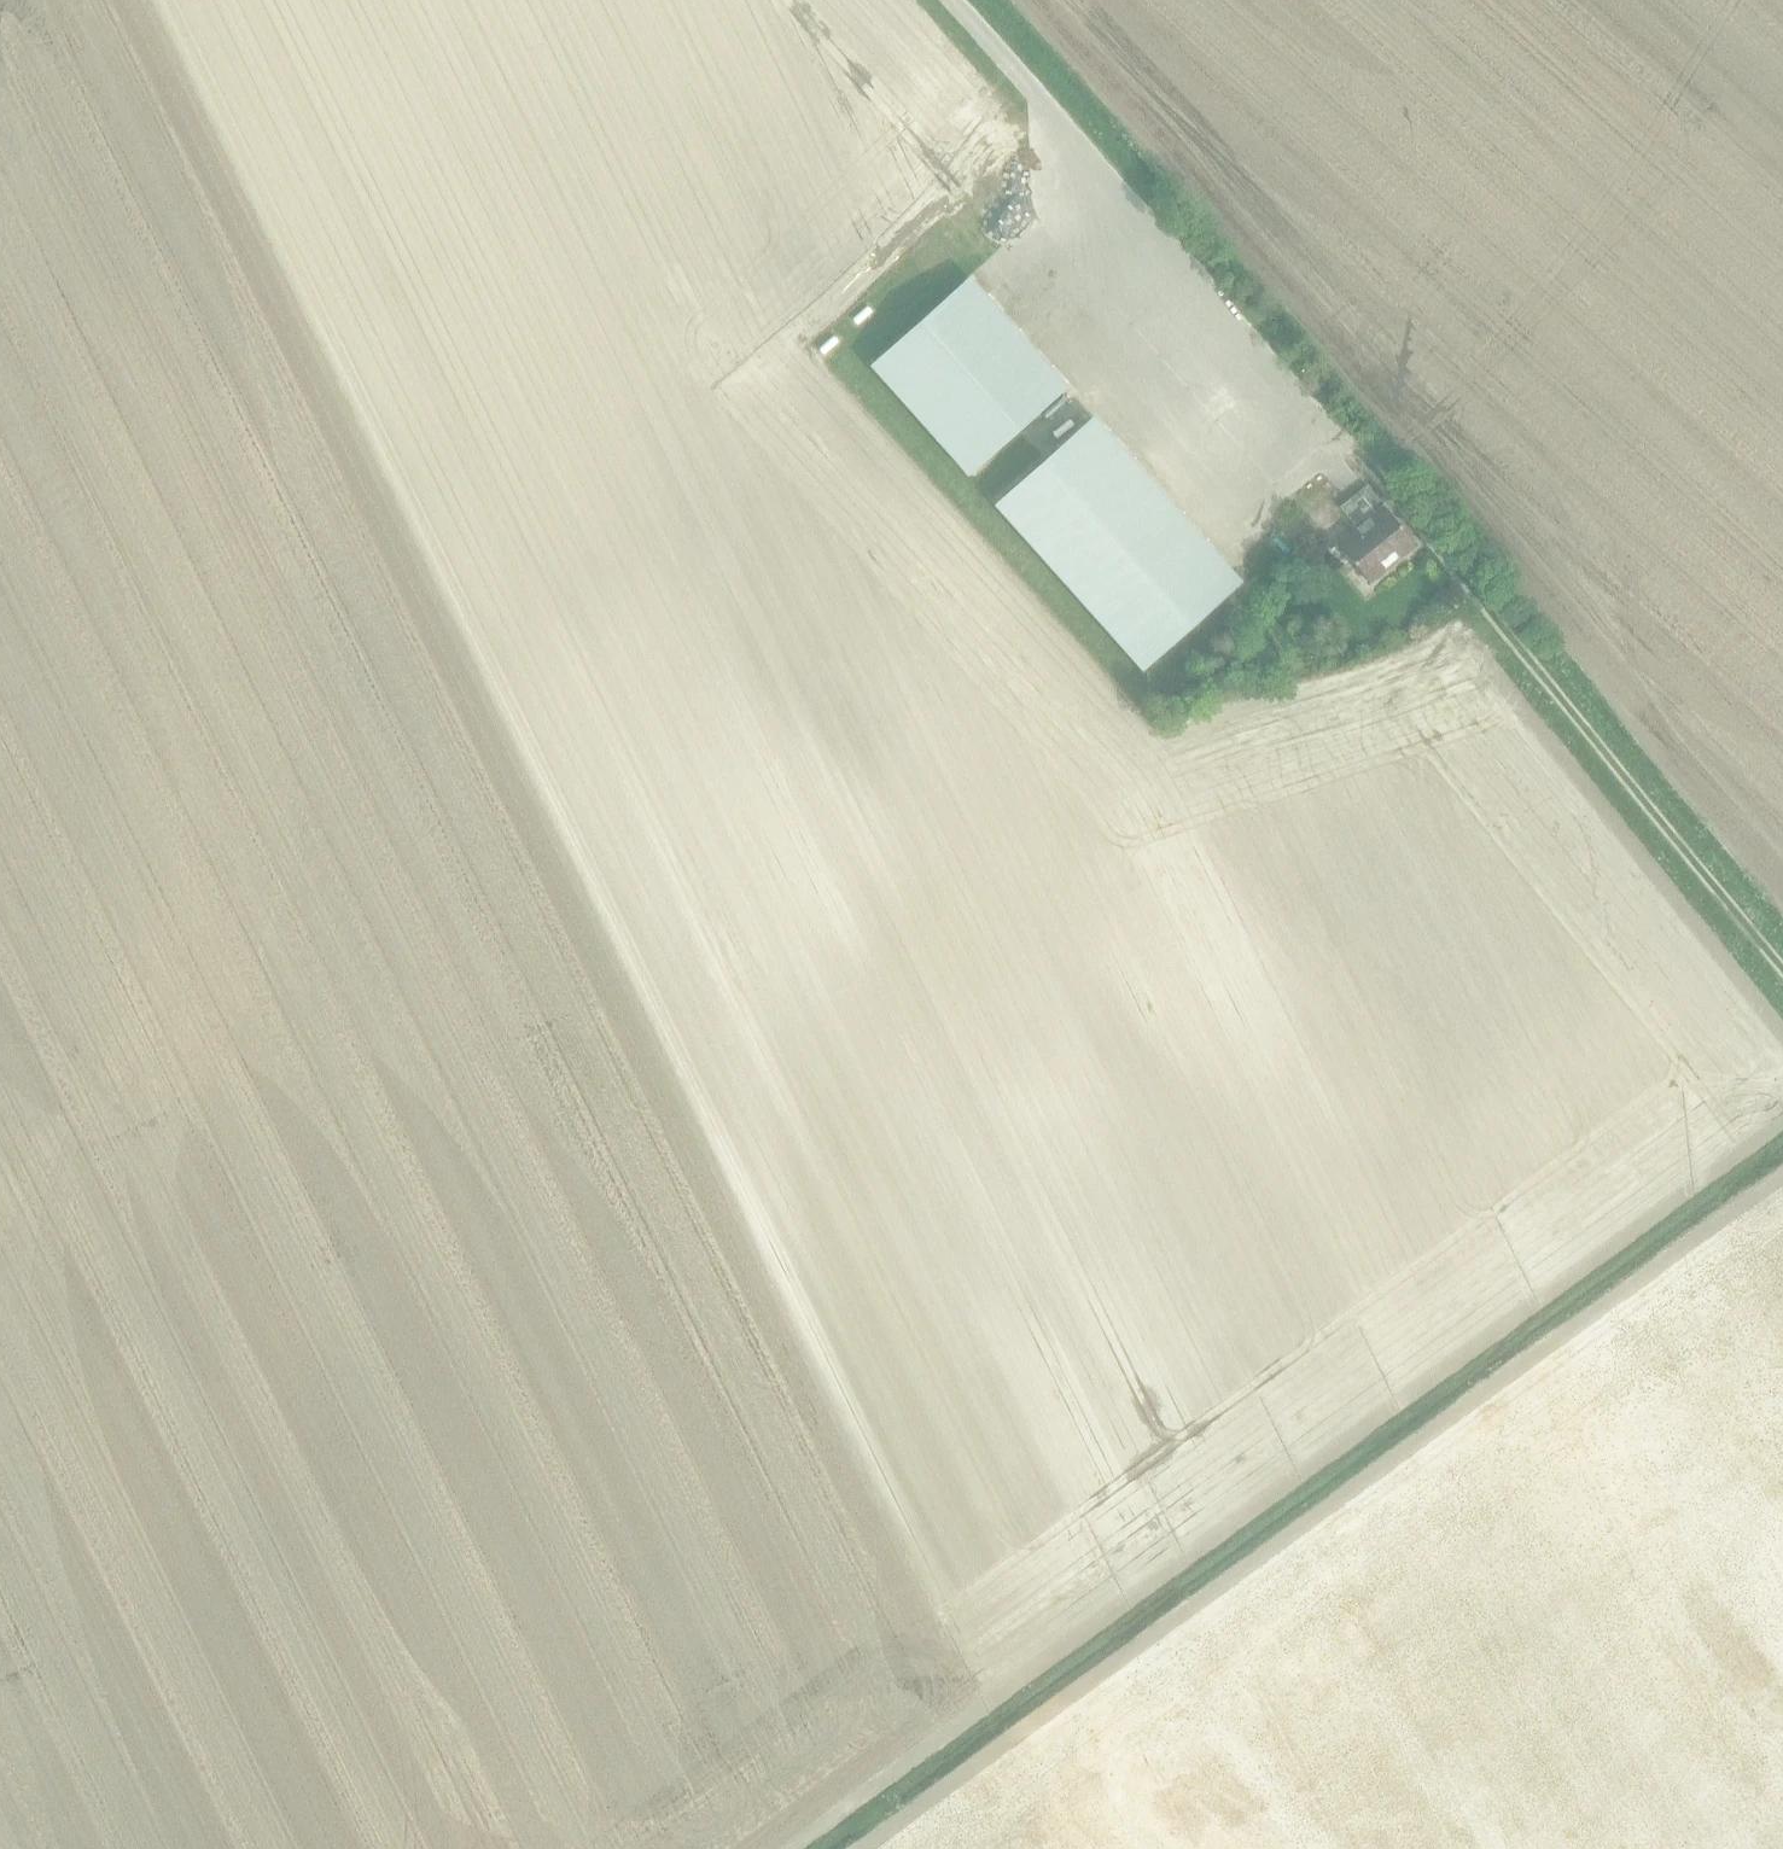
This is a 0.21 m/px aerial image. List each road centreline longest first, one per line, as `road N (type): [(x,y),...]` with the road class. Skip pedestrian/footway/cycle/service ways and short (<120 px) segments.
road 1 (track): [(1782,972),(1353,448)]
road 2 (unclassified): [(1353,448),(952,0)]

